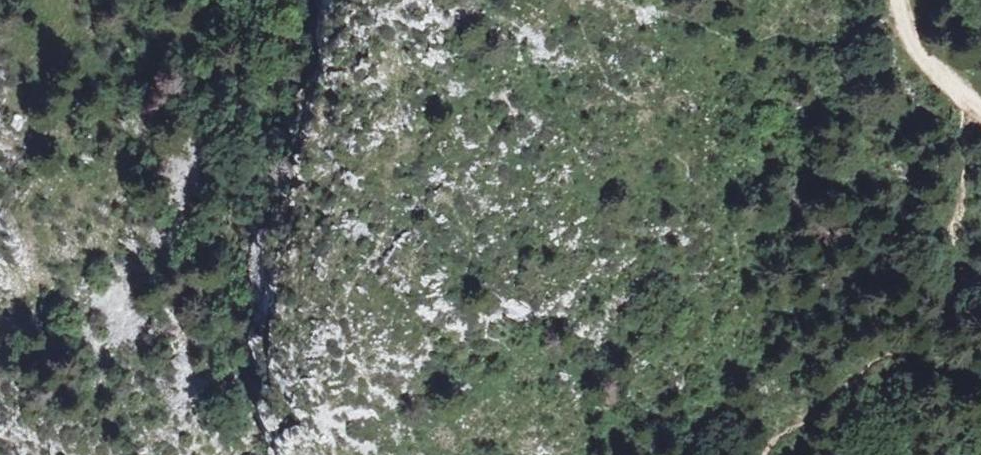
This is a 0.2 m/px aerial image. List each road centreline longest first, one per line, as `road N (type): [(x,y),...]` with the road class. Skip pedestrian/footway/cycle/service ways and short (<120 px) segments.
road 1 (track): [(979,103),(923,51),(896,0)]

